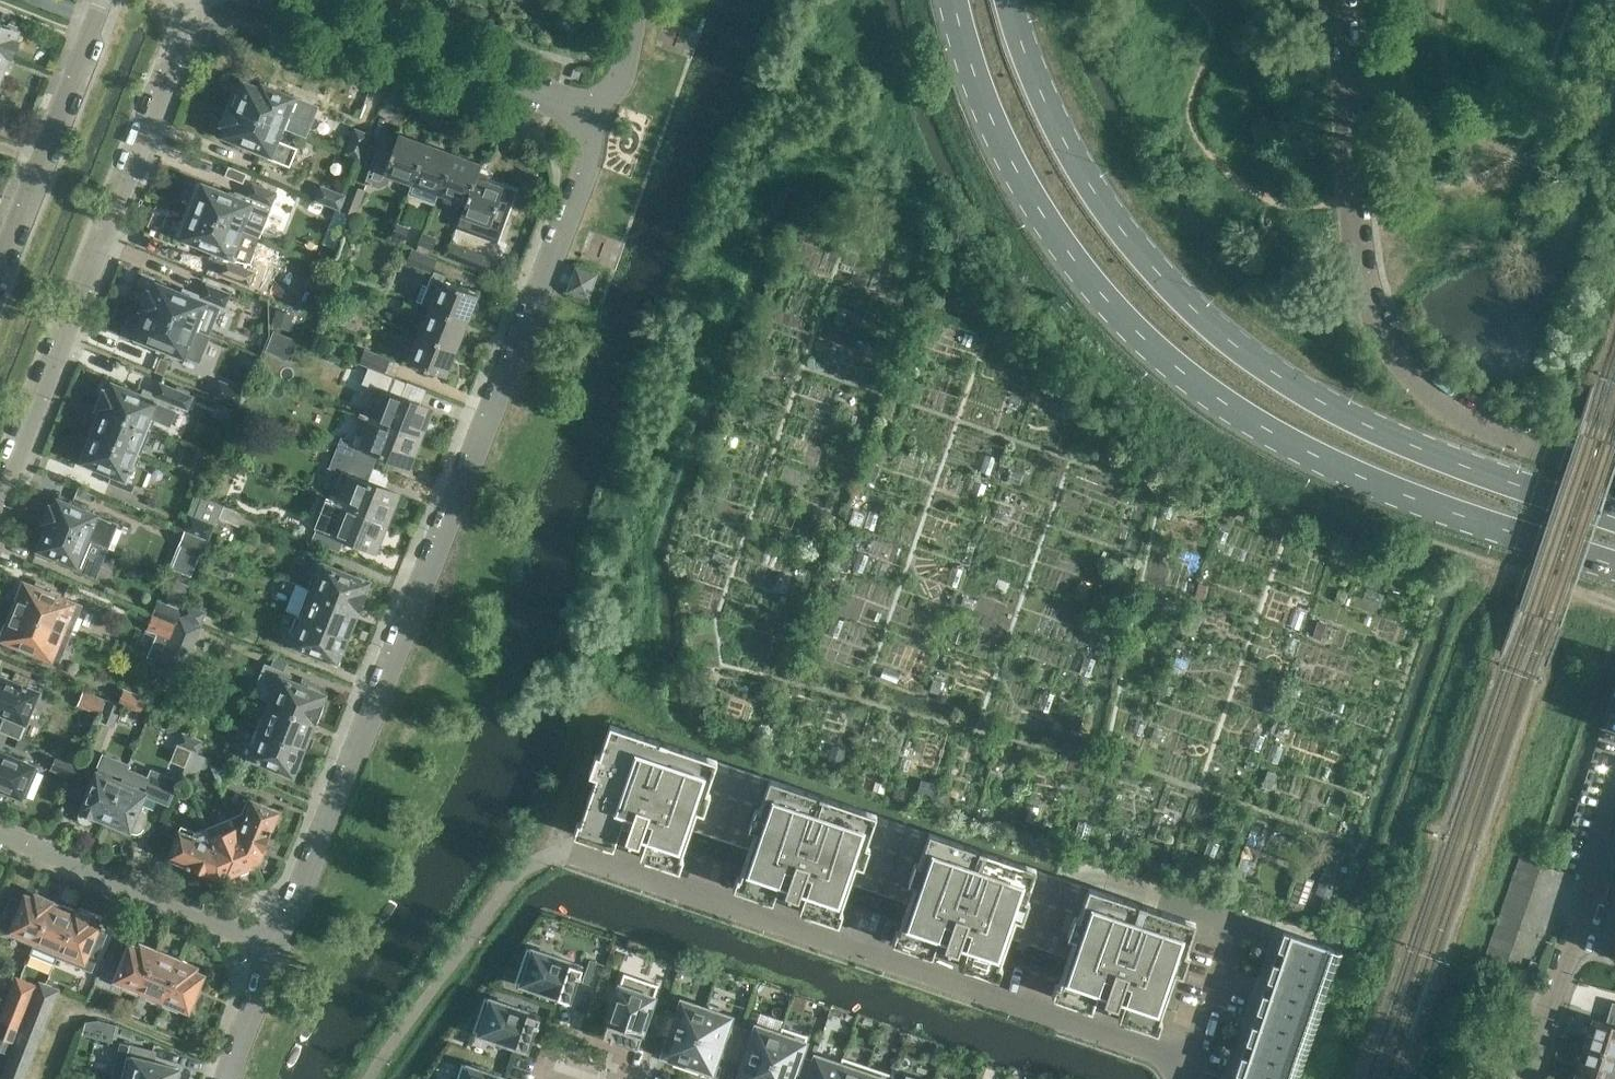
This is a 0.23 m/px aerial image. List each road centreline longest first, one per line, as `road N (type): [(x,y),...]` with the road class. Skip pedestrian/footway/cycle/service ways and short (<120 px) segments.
road 1 (primary): [(954,0),(991,114),(1061,247),(1108,305),(1213,396),(1319,458),(1614,565)]
road 2 (residential): [(279,947),(589,171),(592,112)]
road 3 (primary): [(1614,516),(1392,437),(1251,357),(1173,287),(1076,164),(1011,0)]
road 4 (residential): [(1189,1060),(562,851)]
road 5 (tertiary): [(1614,473),(1486,425),(1428,383),(1392,334),(1368,246),(1343,0)]
road 6 (residential): [(0,503),(194,0)]
road 7 (unclassified): [(592,112),(271,0)]
road 8 (residential): [(279,947),(0,835)]
road 9 (residential): [(1189,1060),(1236,920),(1112,879),(1093,889)]
road 10 (residential): [(0,266),(102,0)]
road 11 (residential): [(1529,1078),(1614,815)]
road 12 (residential): [(229,1078),(279,947)]
road 13 (residential): [(592,112),(630,50),(639,0)]

